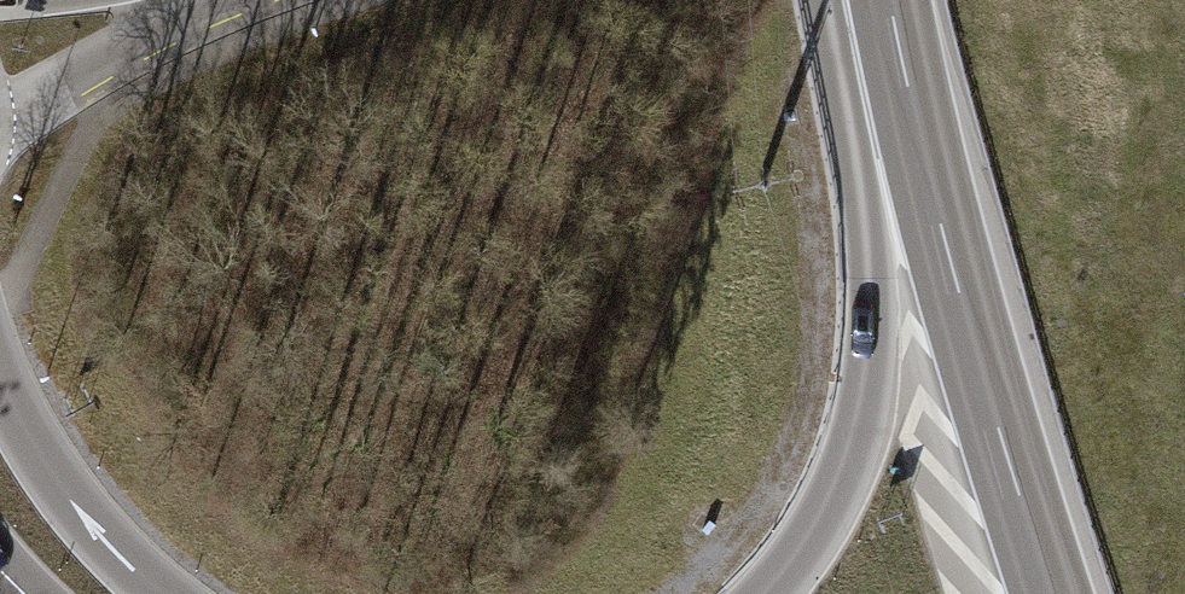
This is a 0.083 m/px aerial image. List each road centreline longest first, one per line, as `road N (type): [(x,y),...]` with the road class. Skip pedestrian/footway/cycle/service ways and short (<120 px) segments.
road 1 (motorway): [(894,28),(875,341),(861,422),(821,521),(766,593)]
road 2 (motorway): [(894,28),(938,221),(1049,593)]
road 3 (motorway): [(160,593),(68,497),(0,382)]
road 4 (secondary): [(0,45),(138,0)]

